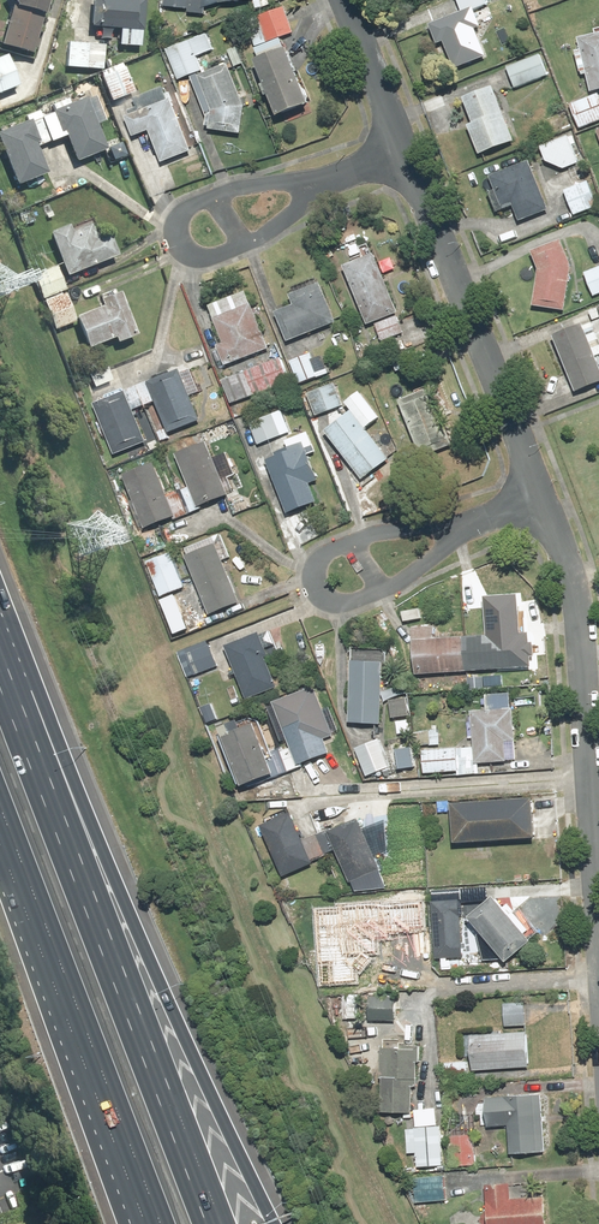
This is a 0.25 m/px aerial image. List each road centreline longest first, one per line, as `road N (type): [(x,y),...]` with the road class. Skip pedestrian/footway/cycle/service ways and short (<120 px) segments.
road 1 (motorway): [(0,634),(40,690),(152,965),(275,1223)]
road 2 (motorway): [(0,683),(214,1223)]
road 3 (residential): [(598,904),(578,608),(538,491)]
road 4 (residential): [(538,491),(402,149)]
road 5 (motorway): [(91,1044),(0,808)]
road 6 (motorway): [(160,1223),(91,1044)]
road 7 (motorway): [(146,1223),(91,1044)]
road 8 (residential): [(402,149),(346,0)]
road 9 (residential): [(214,200),(188,213),(183,247),(202,261),(243,249)]
road 10 (residential): [(474,525),(391,529),(349,546)]
road 11 (residential): [(349,546),(318,561),(321,591),(347,602),(378,590)]
road 12 (residential): [(332,176),(246,187),(214,200)]

